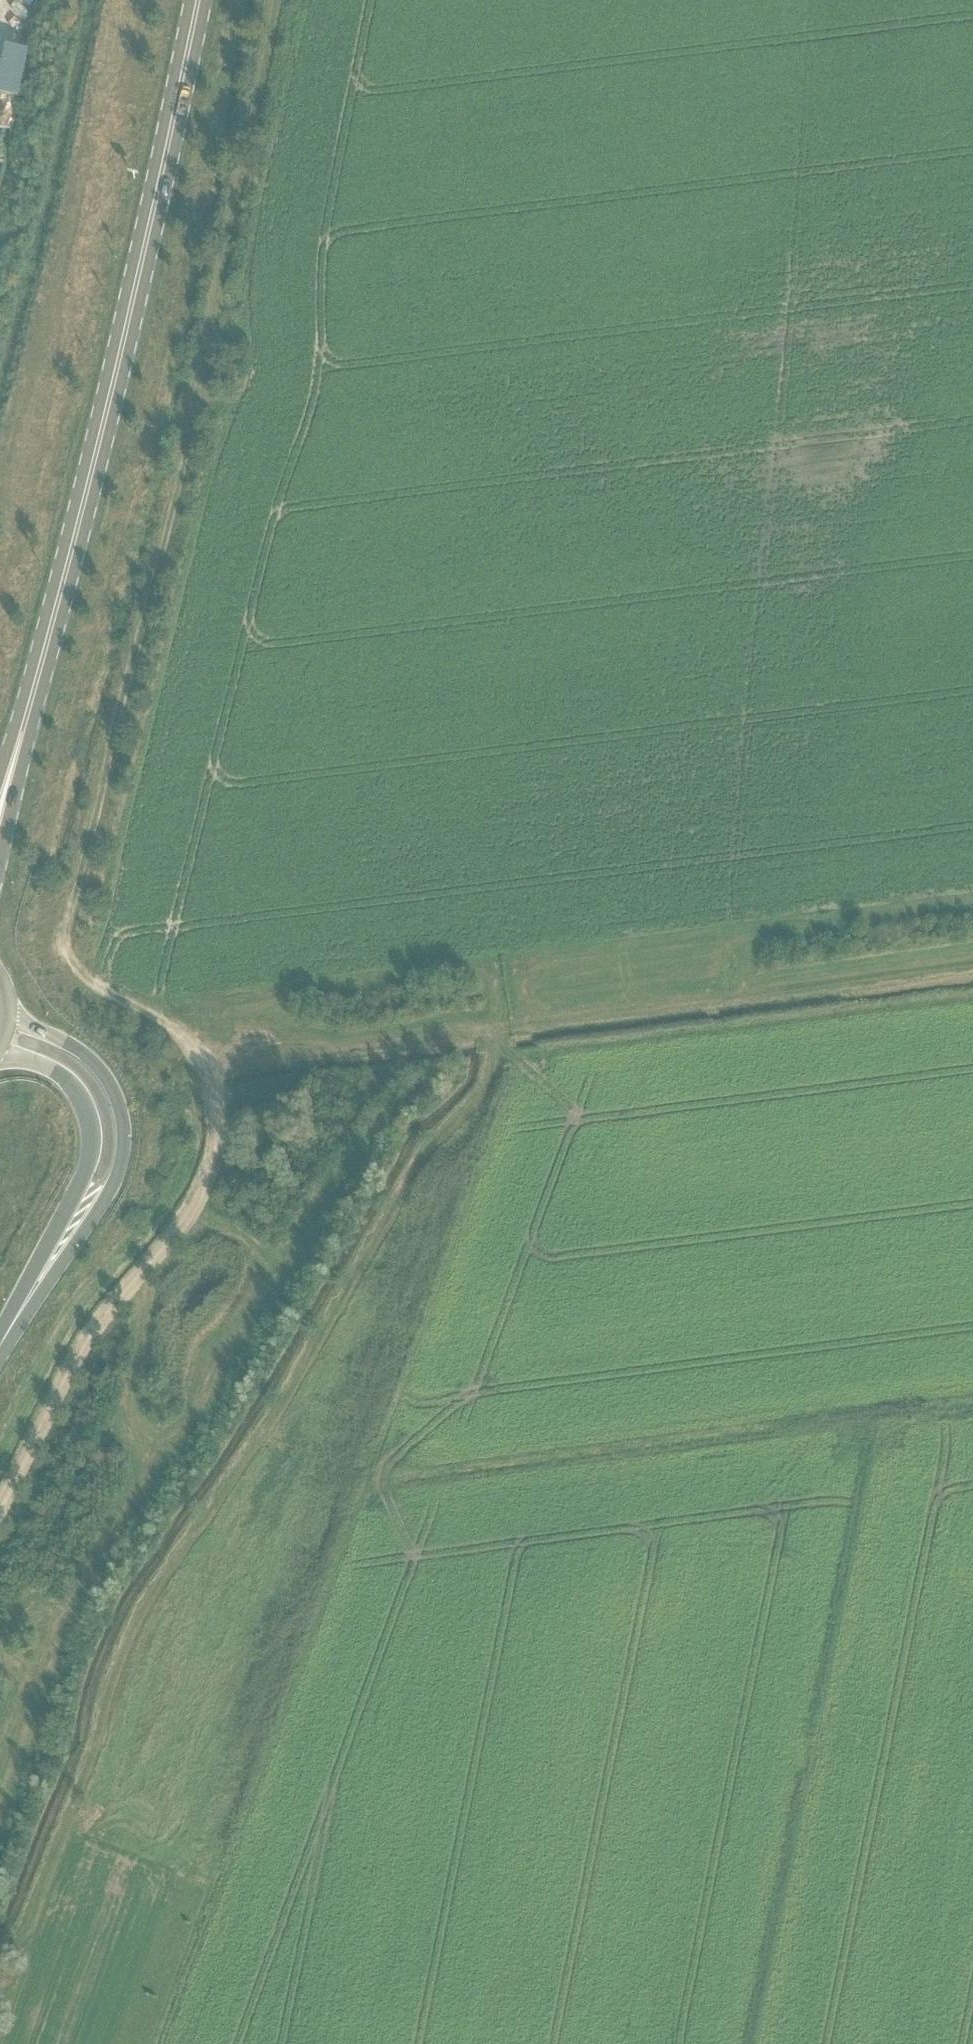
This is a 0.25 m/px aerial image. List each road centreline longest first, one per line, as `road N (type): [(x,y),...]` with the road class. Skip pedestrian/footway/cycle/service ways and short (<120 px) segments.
road 1 (track): [(208,1070),(183,1042),(91,991),(72,972),(64,928),(173,481),(275,0)]
road 2 (primary): [(0,805),(134,303),(199,0)]
road 3 (track): [(0,1522),(84,1354),(206,1191),(221,1147),(218,1092),(208,1070)]
road 4 (tertiary): [(41,1284),(104,1198),(124,1159),(126,1132),(93,1065),(7,1011)]
road 5 (tertiary): [(0,1063),(44,1070),(67,1084),(92,1129),(95,1155),(81,1199),(41,1284)]

